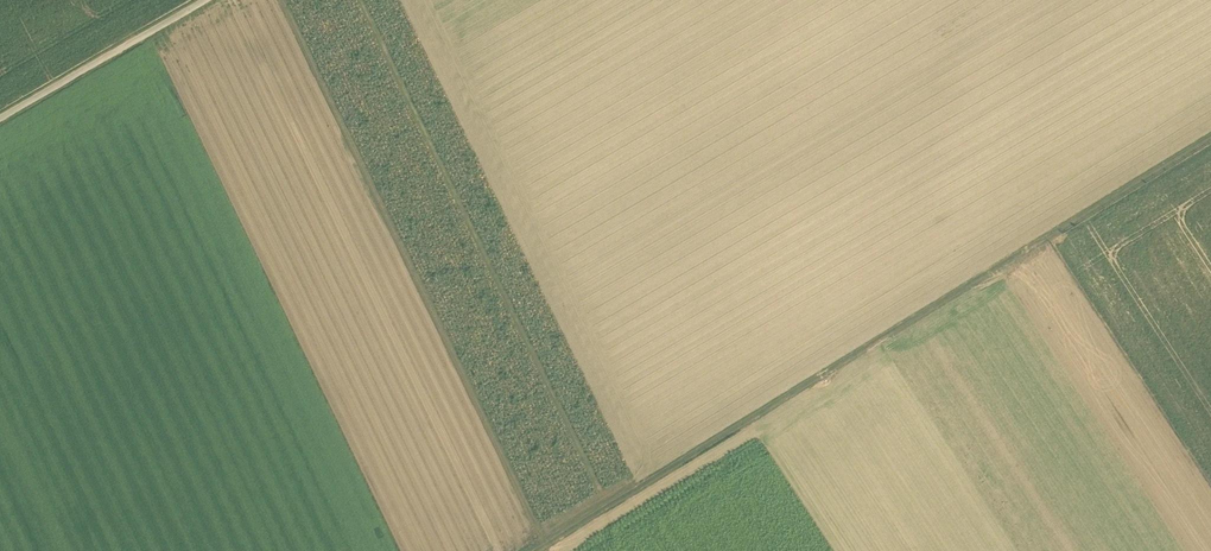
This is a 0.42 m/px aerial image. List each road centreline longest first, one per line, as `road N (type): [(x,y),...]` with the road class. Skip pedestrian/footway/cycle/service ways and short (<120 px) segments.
road 1 (track): [(536,550),(1210,136)]
road 2 (track): [(205,0),(0,119)]

